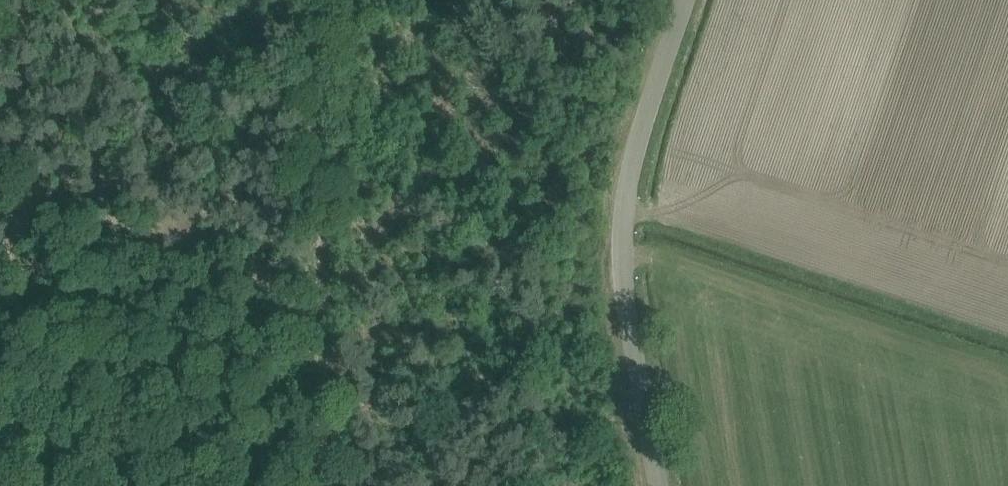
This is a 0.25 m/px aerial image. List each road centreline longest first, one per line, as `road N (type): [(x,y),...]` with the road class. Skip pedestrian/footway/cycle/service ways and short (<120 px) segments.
road 1 (unclassified): [(660,485),(623,269),(624,210),(639,135),(685,0)]
road 2 (track): [(321,485),(310,0)]

